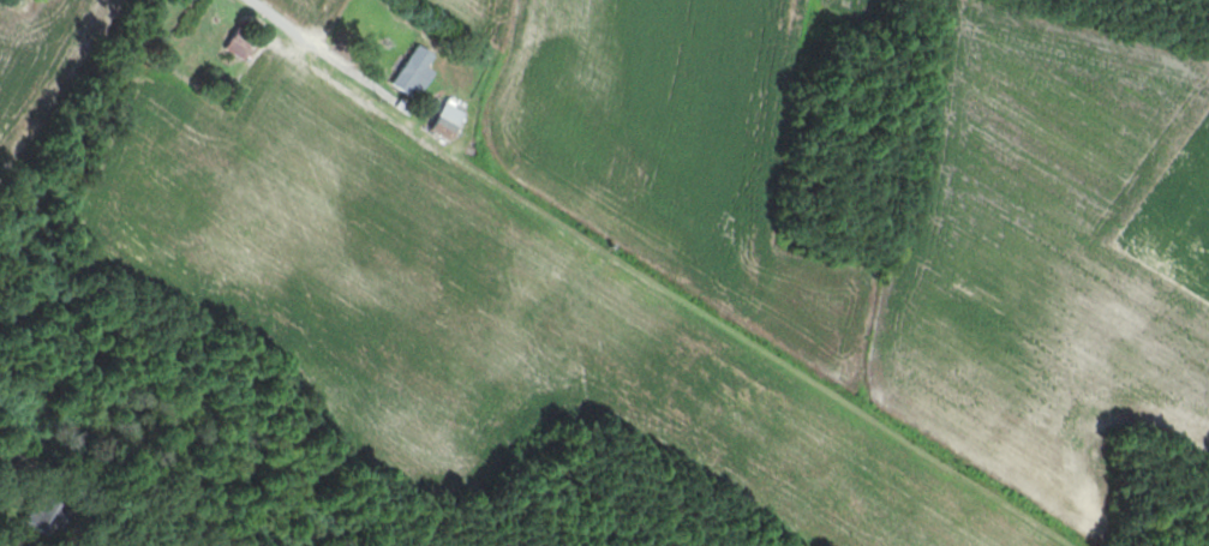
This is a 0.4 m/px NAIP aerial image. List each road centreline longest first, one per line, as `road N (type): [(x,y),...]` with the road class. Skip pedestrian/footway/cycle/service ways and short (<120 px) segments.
road 1 (residential): [(0,13),(303,259)]

